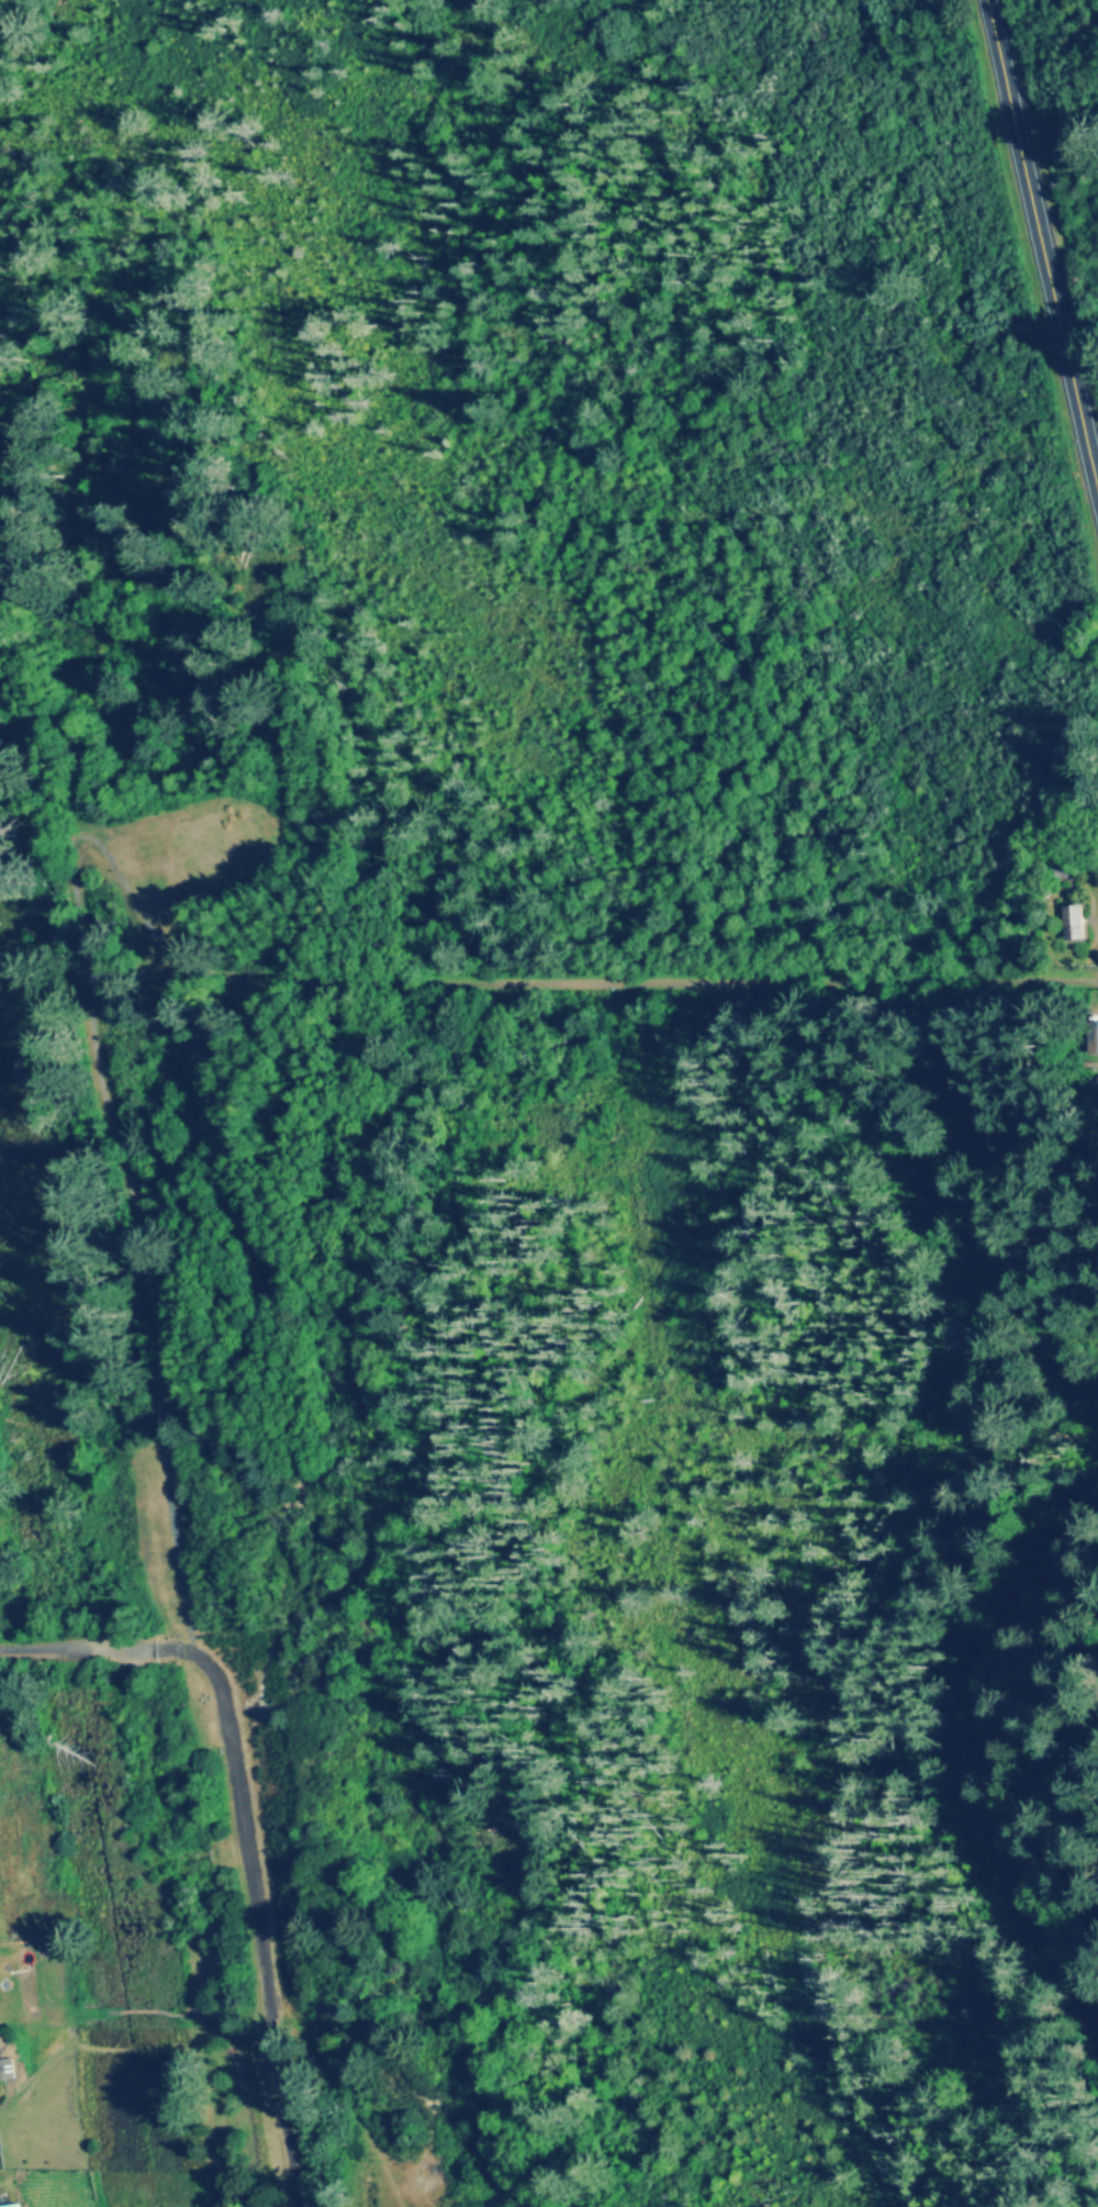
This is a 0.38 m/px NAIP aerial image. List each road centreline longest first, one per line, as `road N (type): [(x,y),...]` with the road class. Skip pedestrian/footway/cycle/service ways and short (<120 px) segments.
road 1 (residential): [(1097,1488),(1004,1637),(976,1735),(982,1808),(1000,1860),(1097,2022)]
road 2 (residential): [(302,2206),(223,1691),(208,1664)]
road 3 (tertiary): [(1097,481),(989,0)]
road 4 (residential): [(208,1664),(189,1651),(0,1652)]

